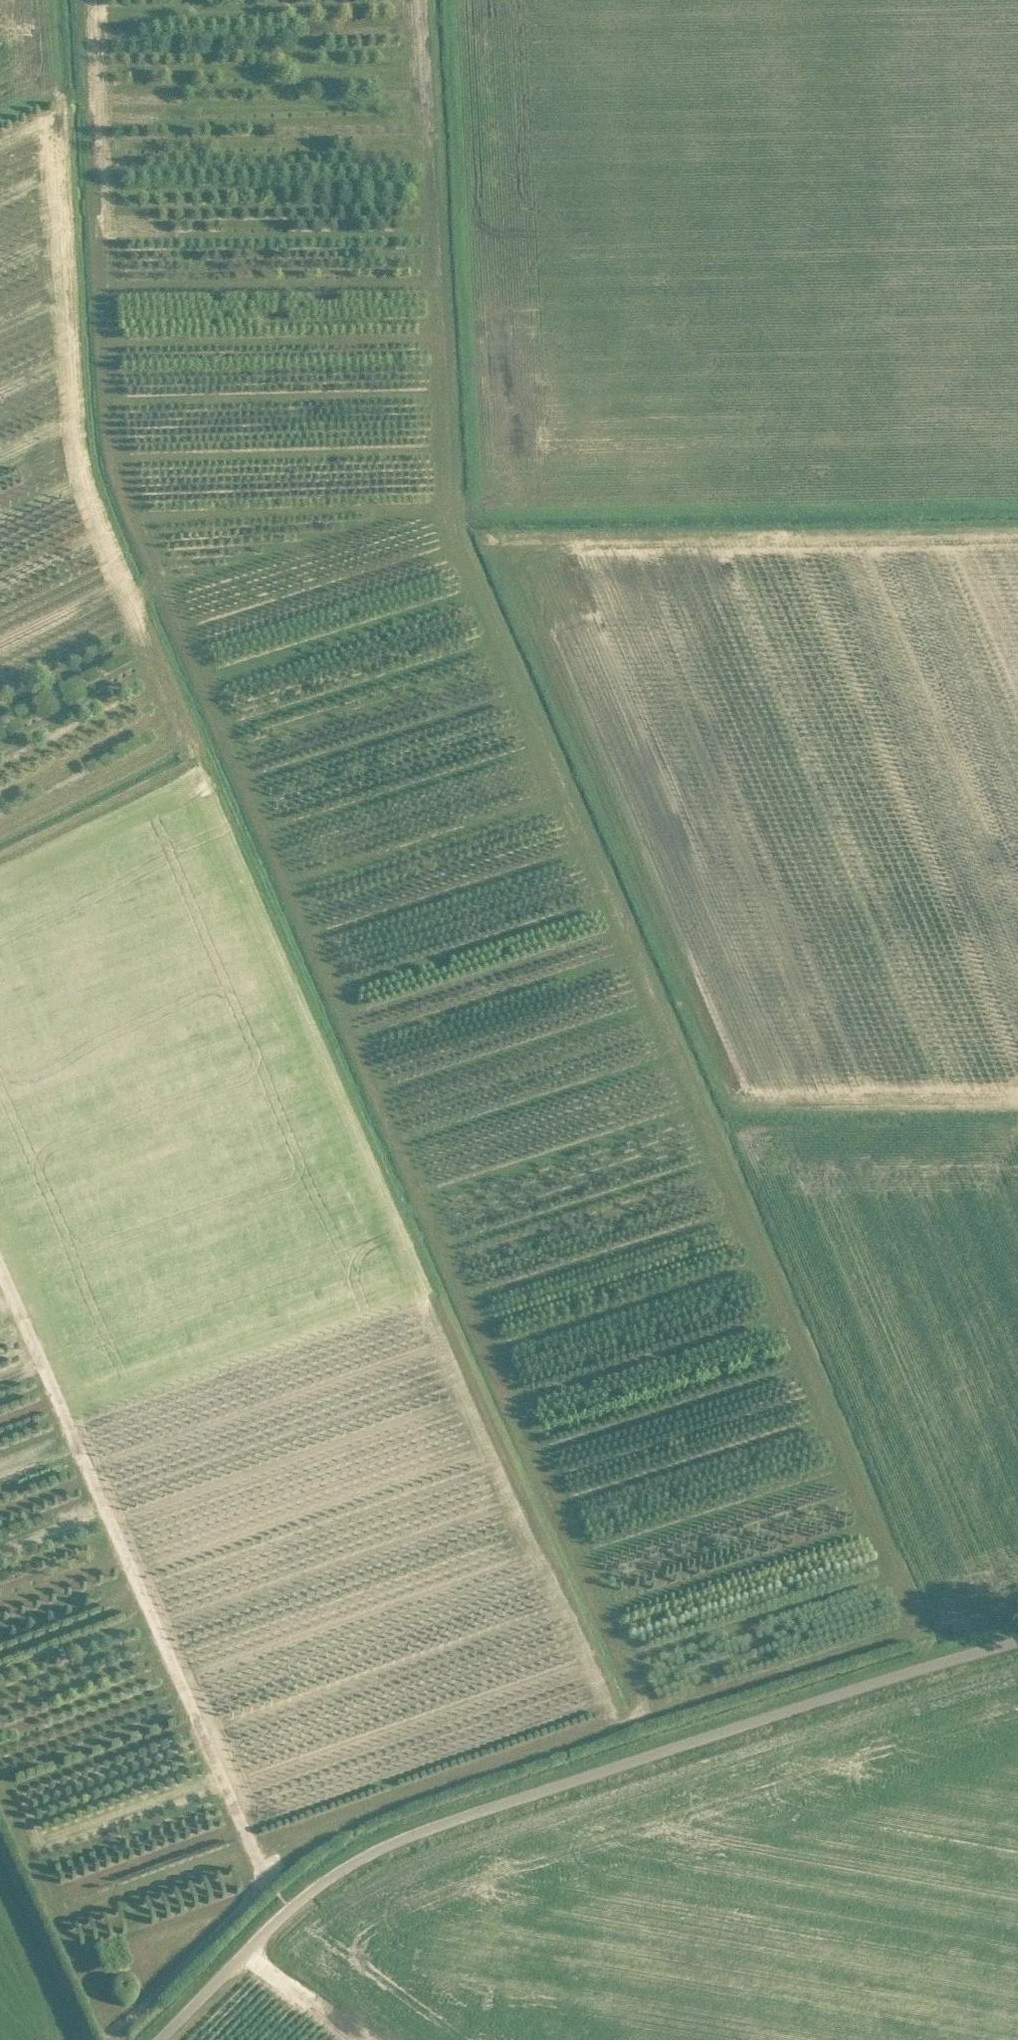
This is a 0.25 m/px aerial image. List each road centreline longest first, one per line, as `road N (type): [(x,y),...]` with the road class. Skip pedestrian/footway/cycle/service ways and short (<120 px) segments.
road 1 (unclassified): [(169,2039),(344,1864),(788,1710),(1017,1644)]

